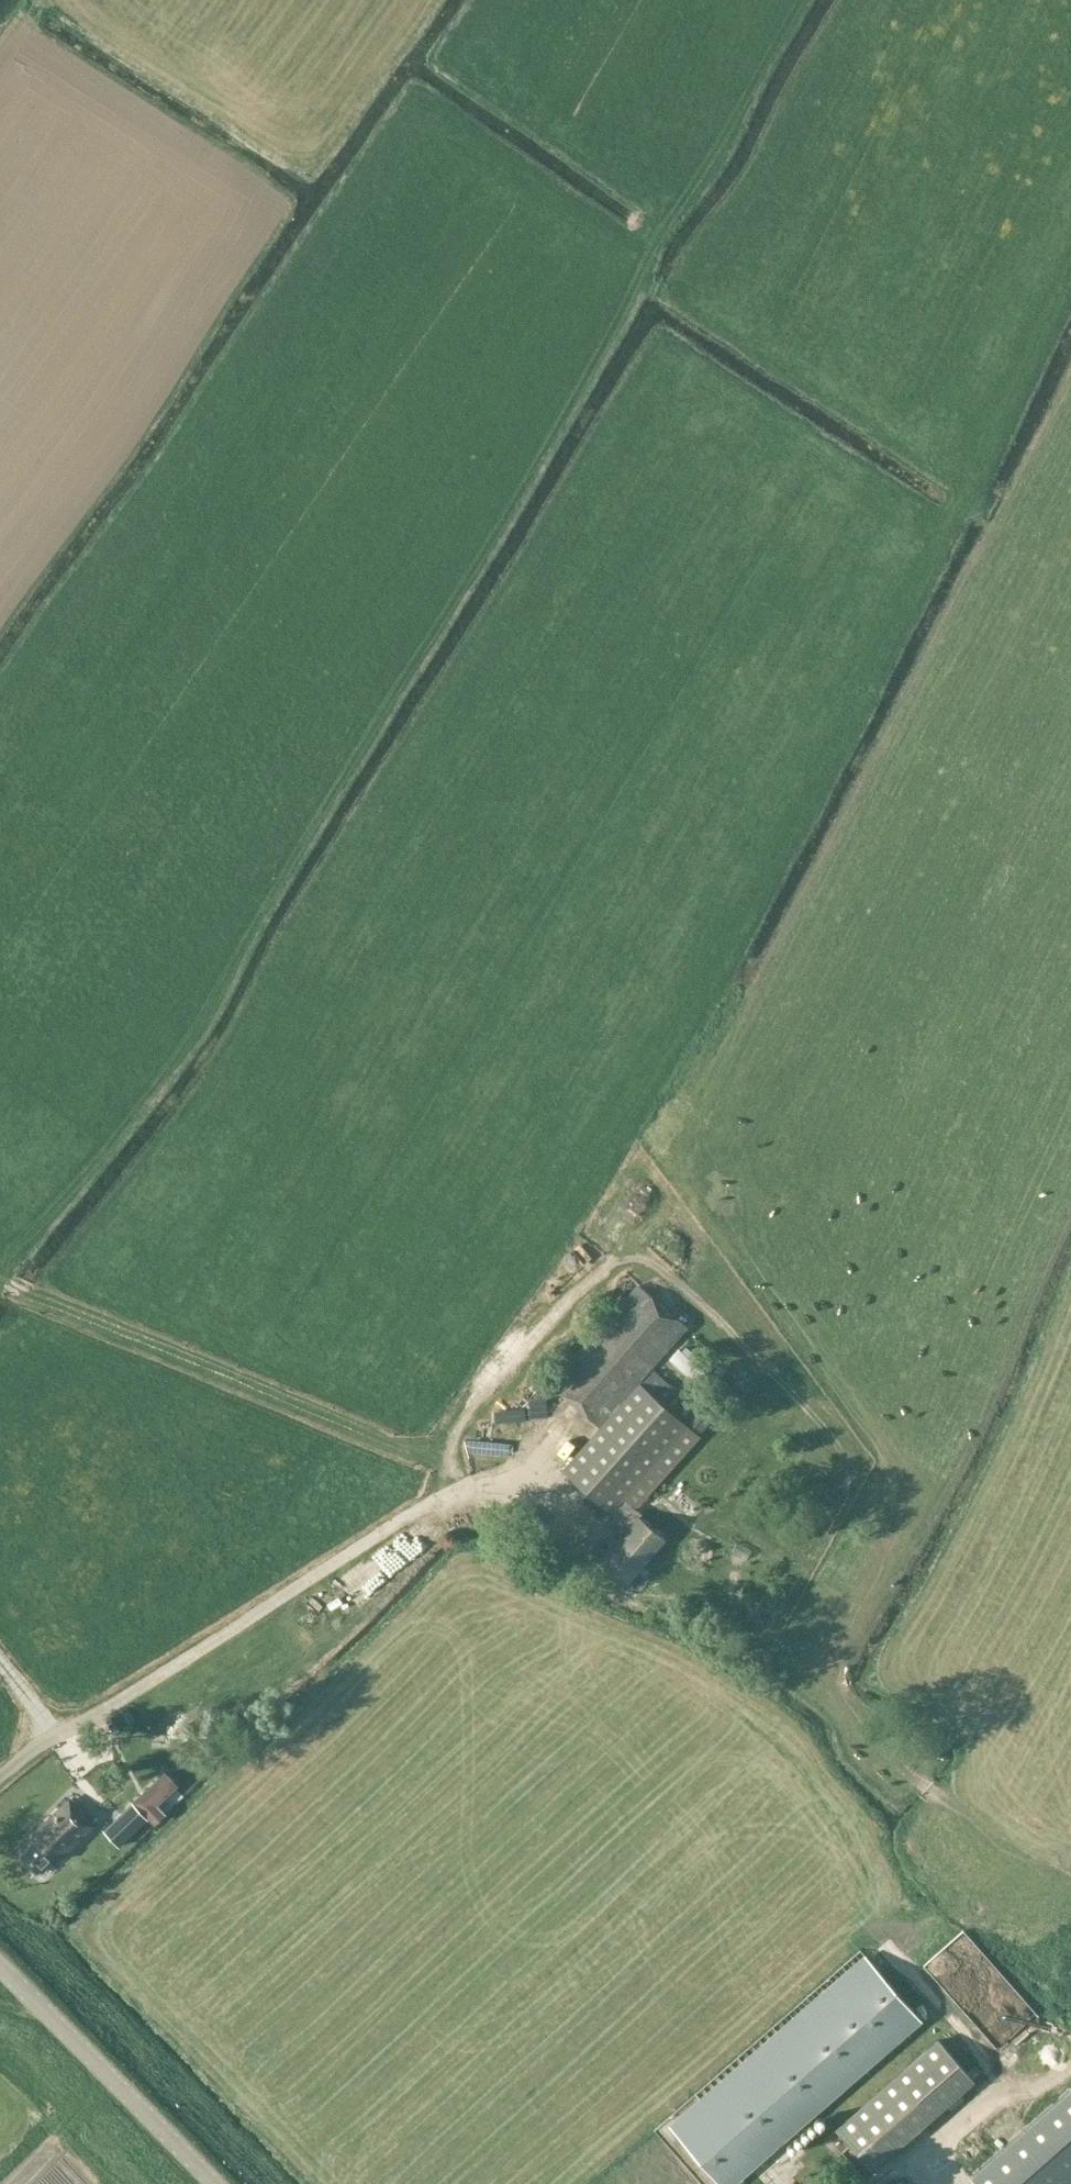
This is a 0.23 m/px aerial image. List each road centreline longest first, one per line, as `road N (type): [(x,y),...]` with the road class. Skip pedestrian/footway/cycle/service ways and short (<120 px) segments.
road 1 (tertiary): [(213,2183),(0,1966)]

